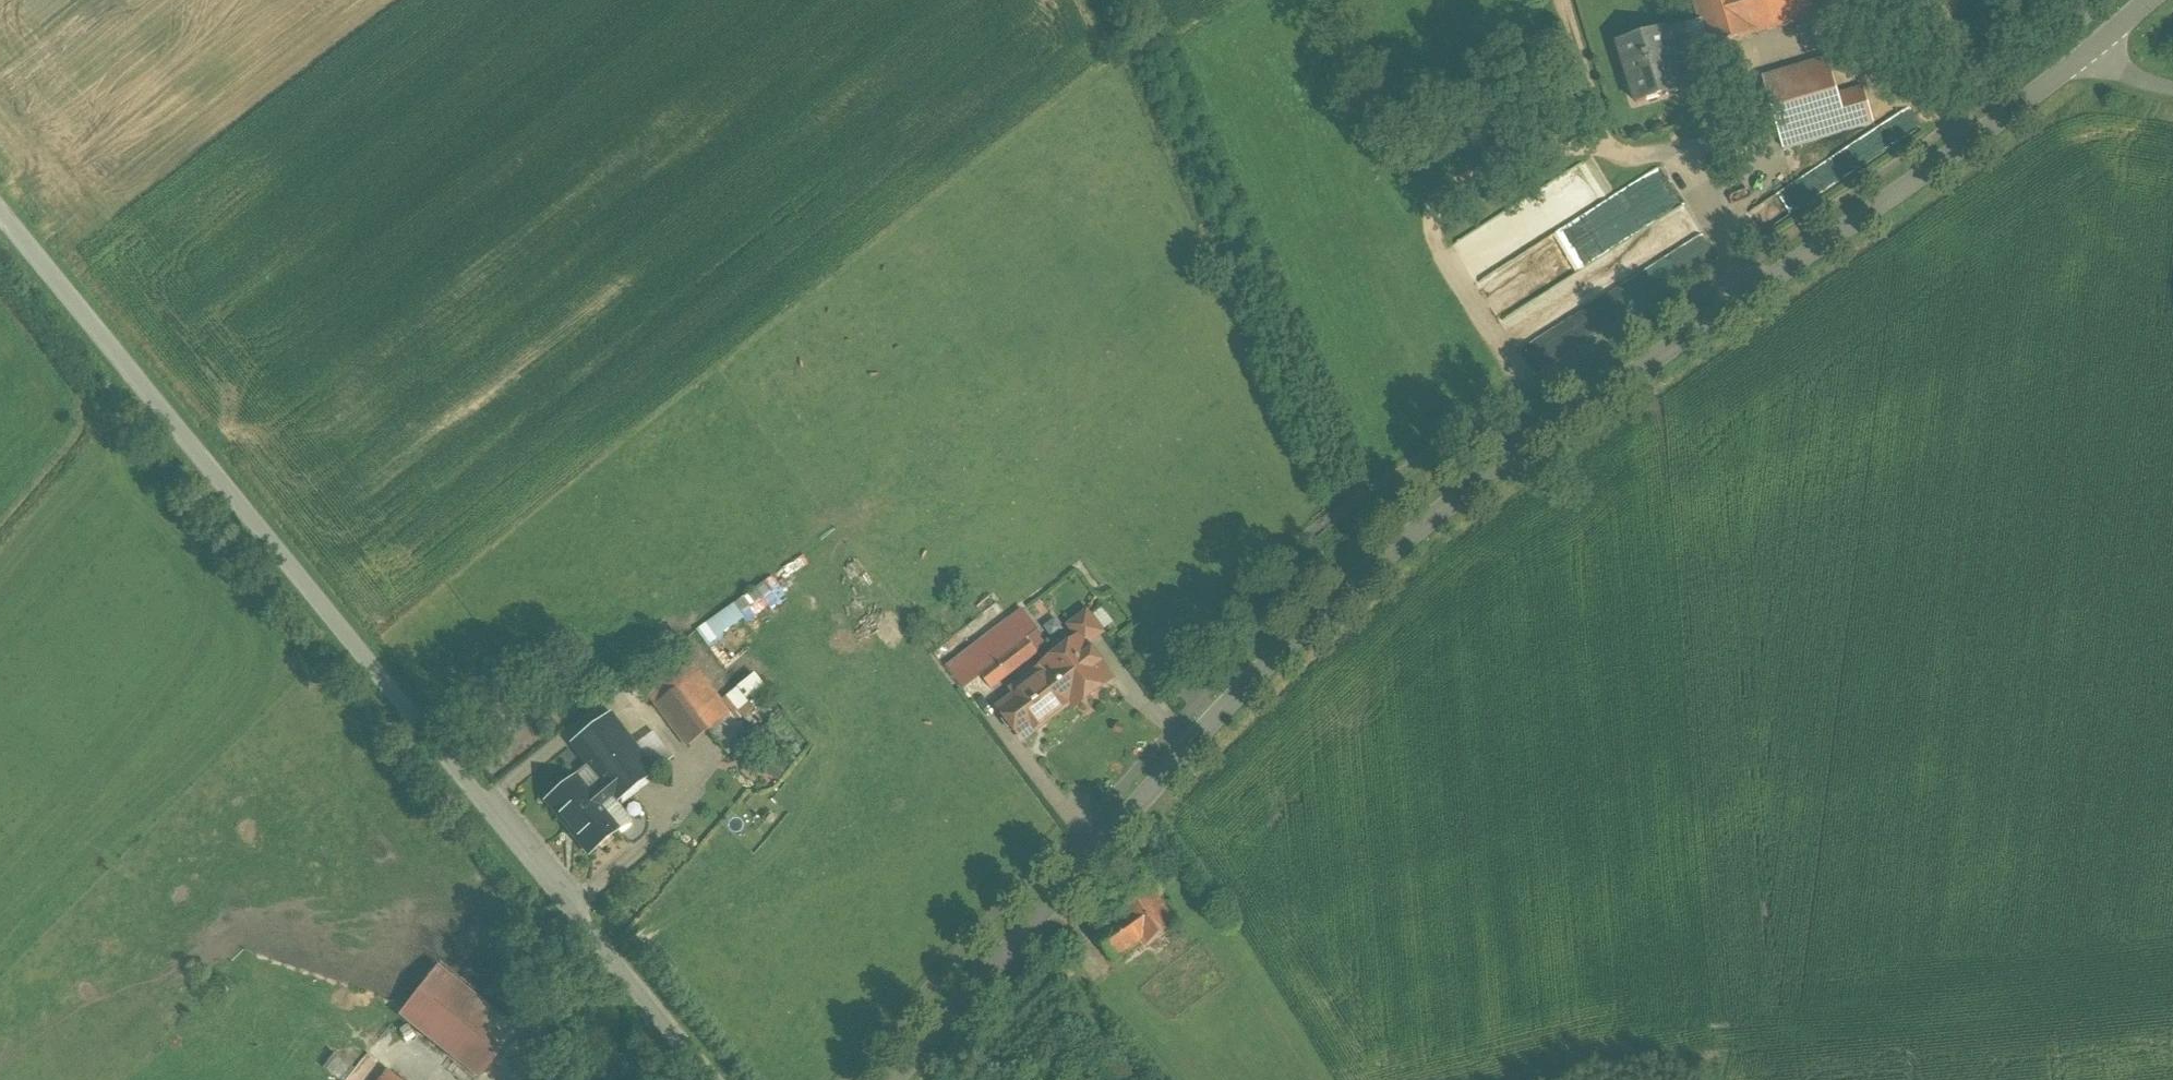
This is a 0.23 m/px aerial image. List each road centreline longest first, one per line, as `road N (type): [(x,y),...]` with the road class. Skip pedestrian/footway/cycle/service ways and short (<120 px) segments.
road 1 (tertiary): [(893,1079),(1190,746),(1367,573),(1501,465),(1973,143),(2092,49)]
road 2 (unclassified): [(0,215),(710,1079)]

